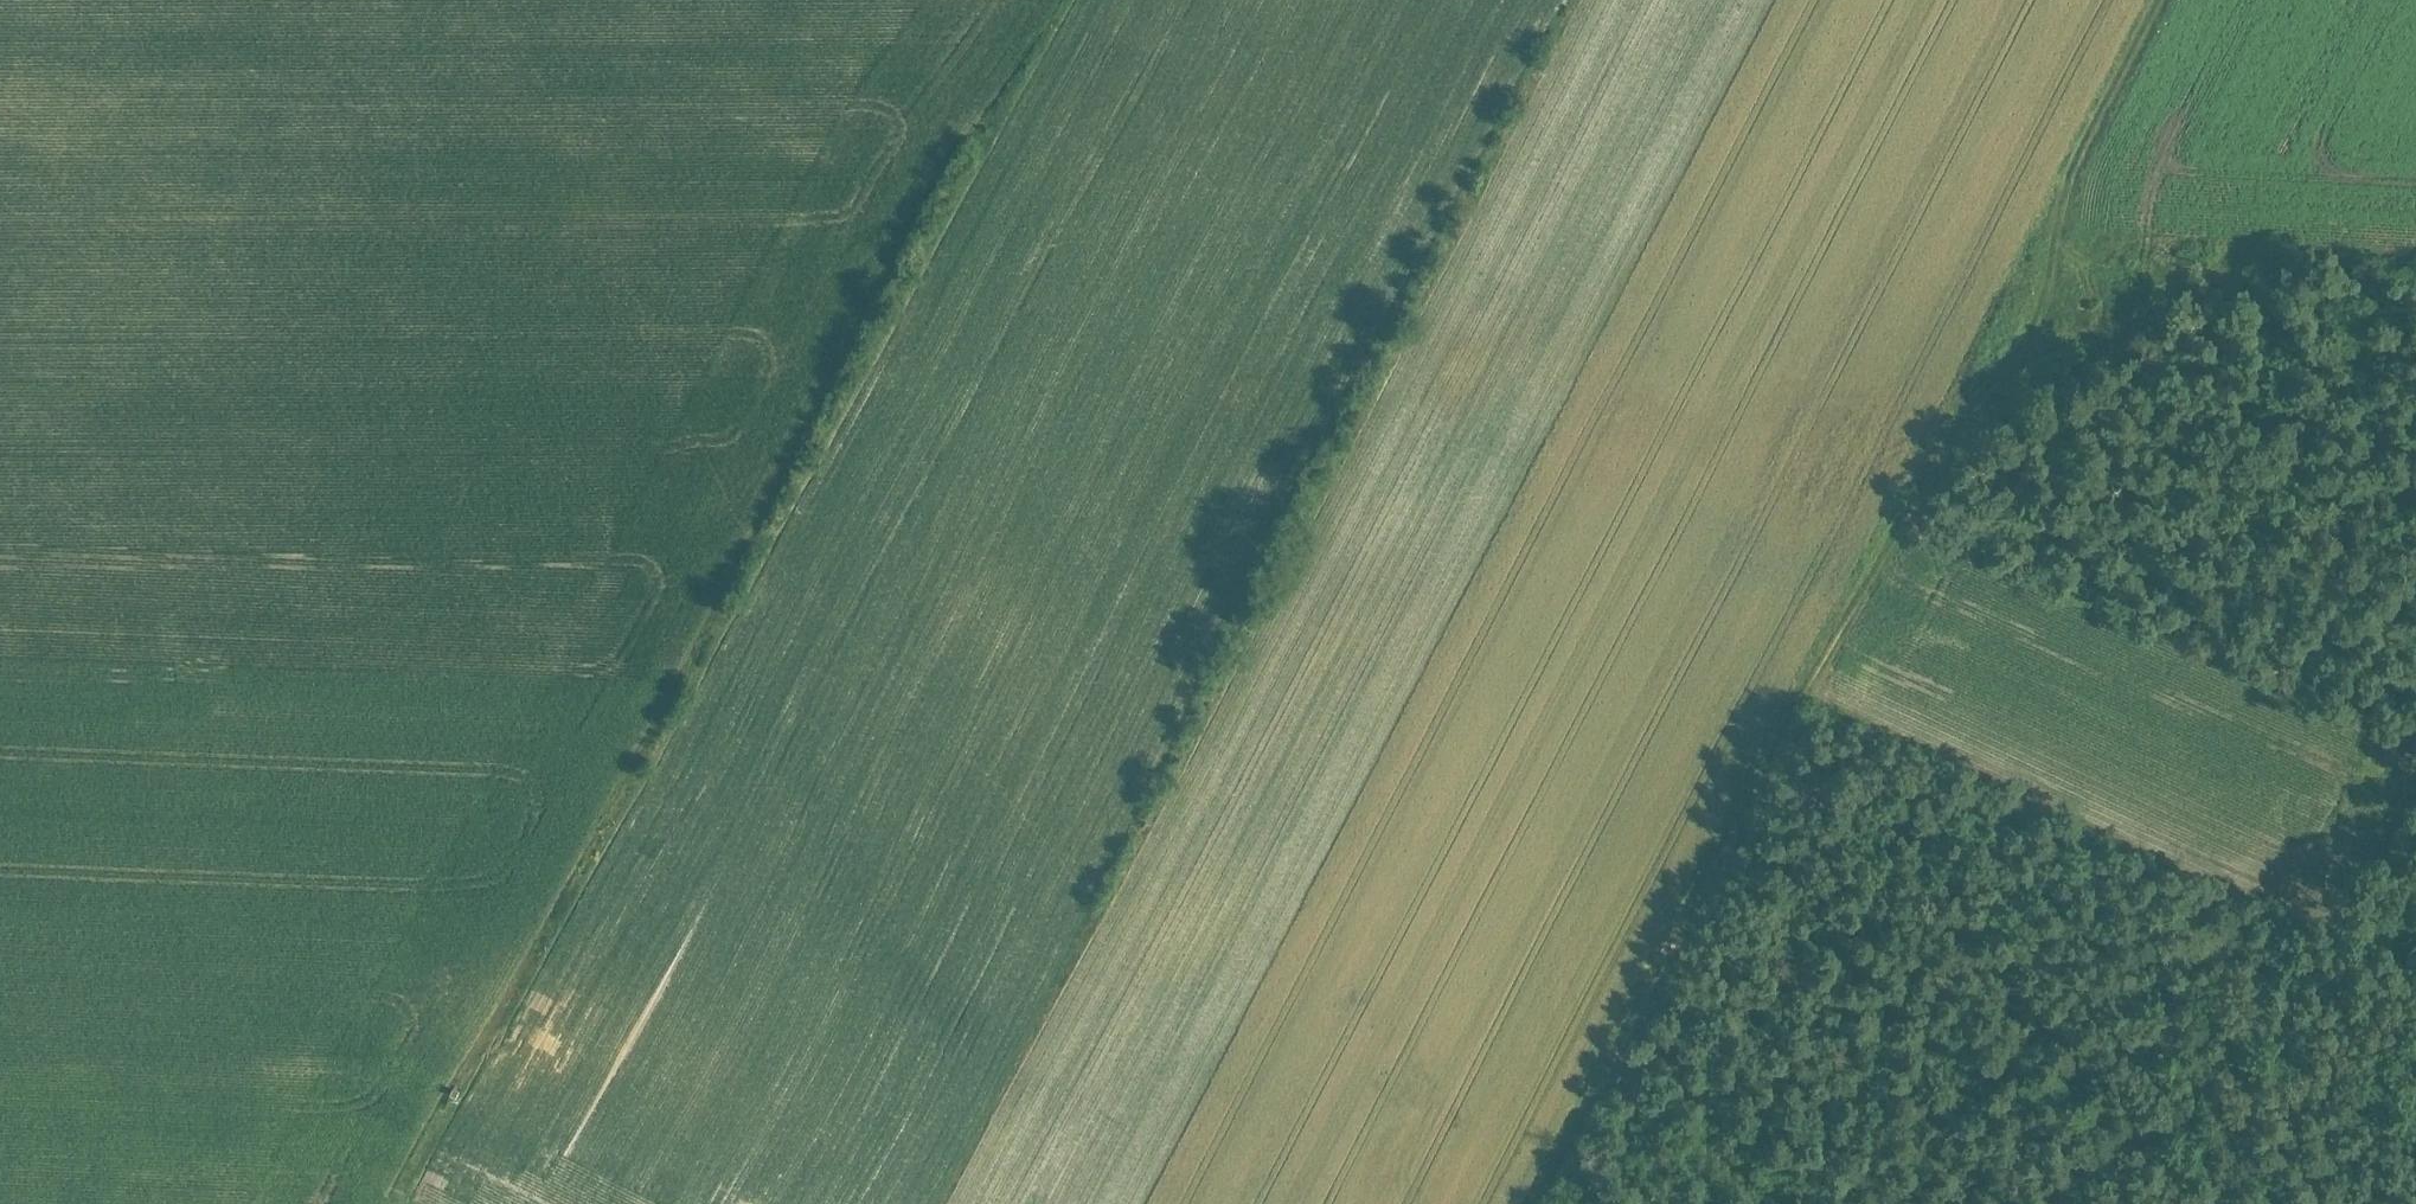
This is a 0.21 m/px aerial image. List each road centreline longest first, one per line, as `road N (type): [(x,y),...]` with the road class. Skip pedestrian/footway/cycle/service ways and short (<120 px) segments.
road 1 (track): [(1543,1203),(1799,710),(2065,229),(2175,0)]

